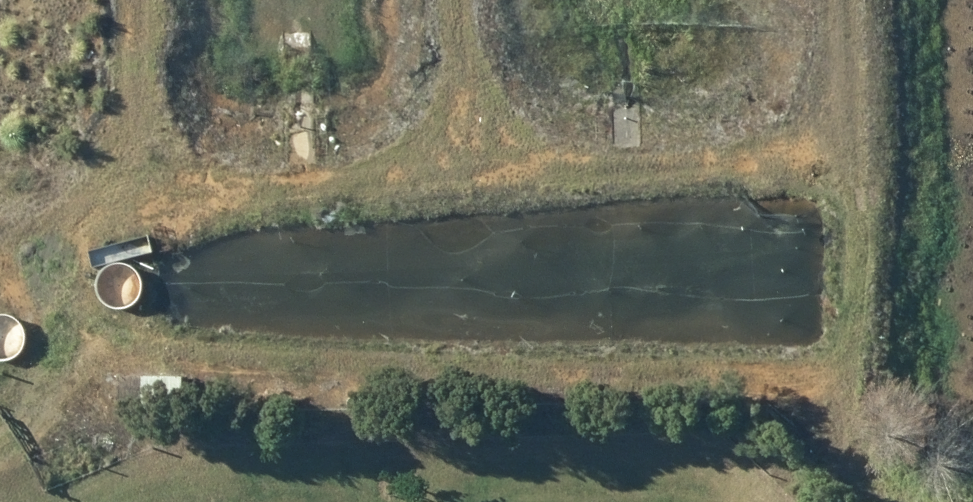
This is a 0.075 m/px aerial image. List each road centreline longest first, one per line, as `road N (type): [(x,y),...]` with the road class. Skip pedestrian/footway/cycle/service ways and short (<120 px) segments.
road 1 (track): [(935,501),(808,389),(760,375),(214,364),(93,343),(52,326)]
road 2 (track): [(49,265),(104,199),(150,186),(857,139)]
road 3 (track): [(853,429),(866,270),(850,0)]
road 4 (track): [(104,199),(126,102),(135,0)]
road 5 (track): [(49,265),(52,326),(40,381),(0,444)]
road 6 (track): [(456,165),(450,0)]

